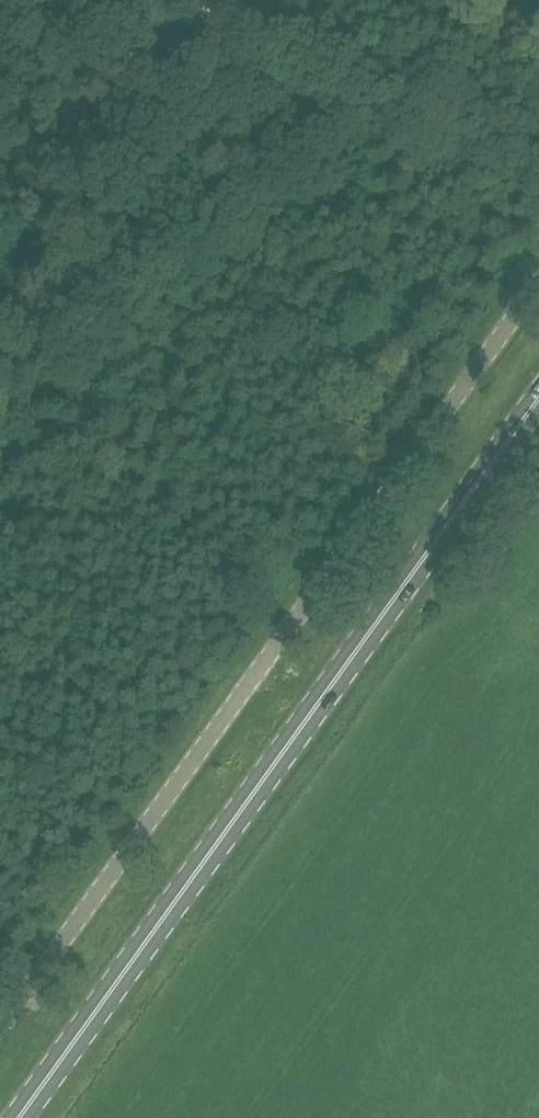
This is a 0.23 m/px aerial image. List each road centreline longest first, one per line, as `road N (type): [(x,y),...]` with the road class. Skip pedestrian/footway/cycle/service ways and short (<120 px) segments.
road 1 (unclassified): [(0,1033),(538,282)]
road 2 (primary): [(23,1117),(538,402)]
road 3 (track): [(538,124),(186,0)]

